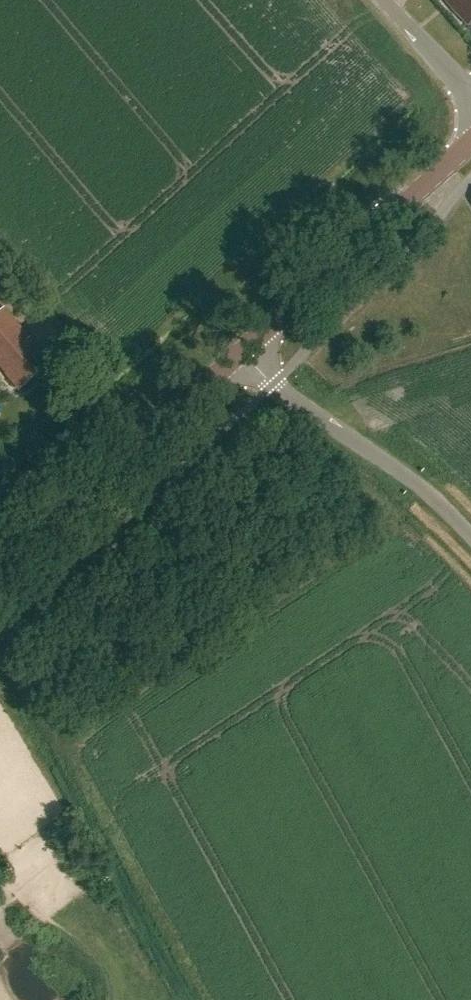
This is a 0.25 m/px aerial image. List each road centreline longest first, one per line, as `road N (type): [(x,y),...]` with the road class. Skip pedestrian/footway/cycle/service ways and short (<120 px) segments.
road 1 (tertiary): [(0,570),(240,351)]
road 2 (tertiary): [(240,351),(470,142)]
road 3 (unclassified): [(470,539),(434,500),(240,351)]
road 4 (tertiary): [(470,97),(383,0)]

